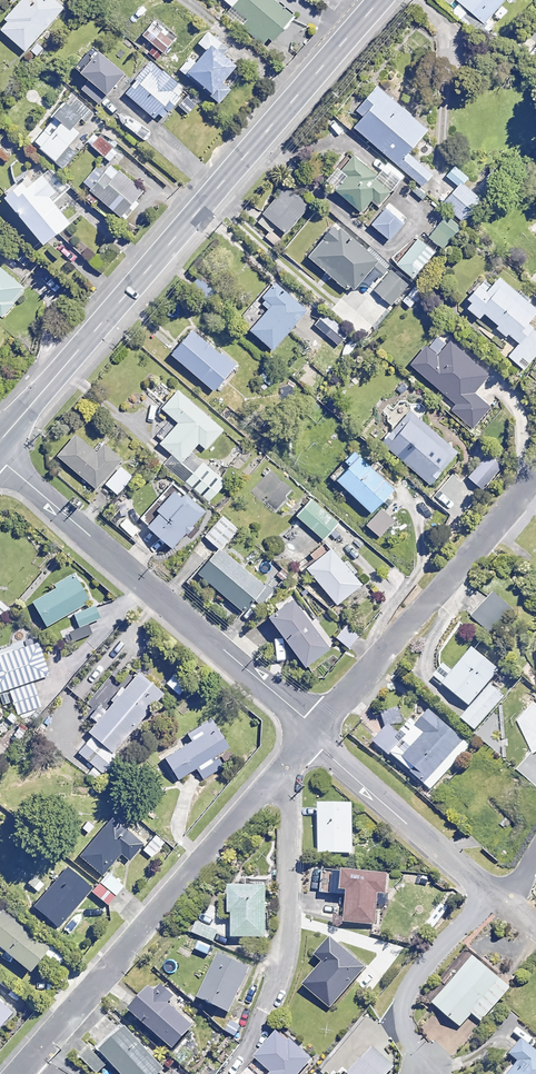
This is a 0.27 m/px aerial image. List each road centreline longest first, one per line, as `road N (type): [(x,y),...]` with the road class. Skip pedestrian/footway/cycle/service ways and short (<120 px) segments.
road 1 (tertiary): [(376,0),(0,435)]
road 2 (residential): [(4,1073),(306,735)]
road 3 (residential): [(306,735),(0,464)]
road 4 (residential): [(306,735),(535,471)]
road 5 (residential): [(500,909),(306,735)]
road 6 (residential): [(500,909),(418,1007),(417,1073)]

